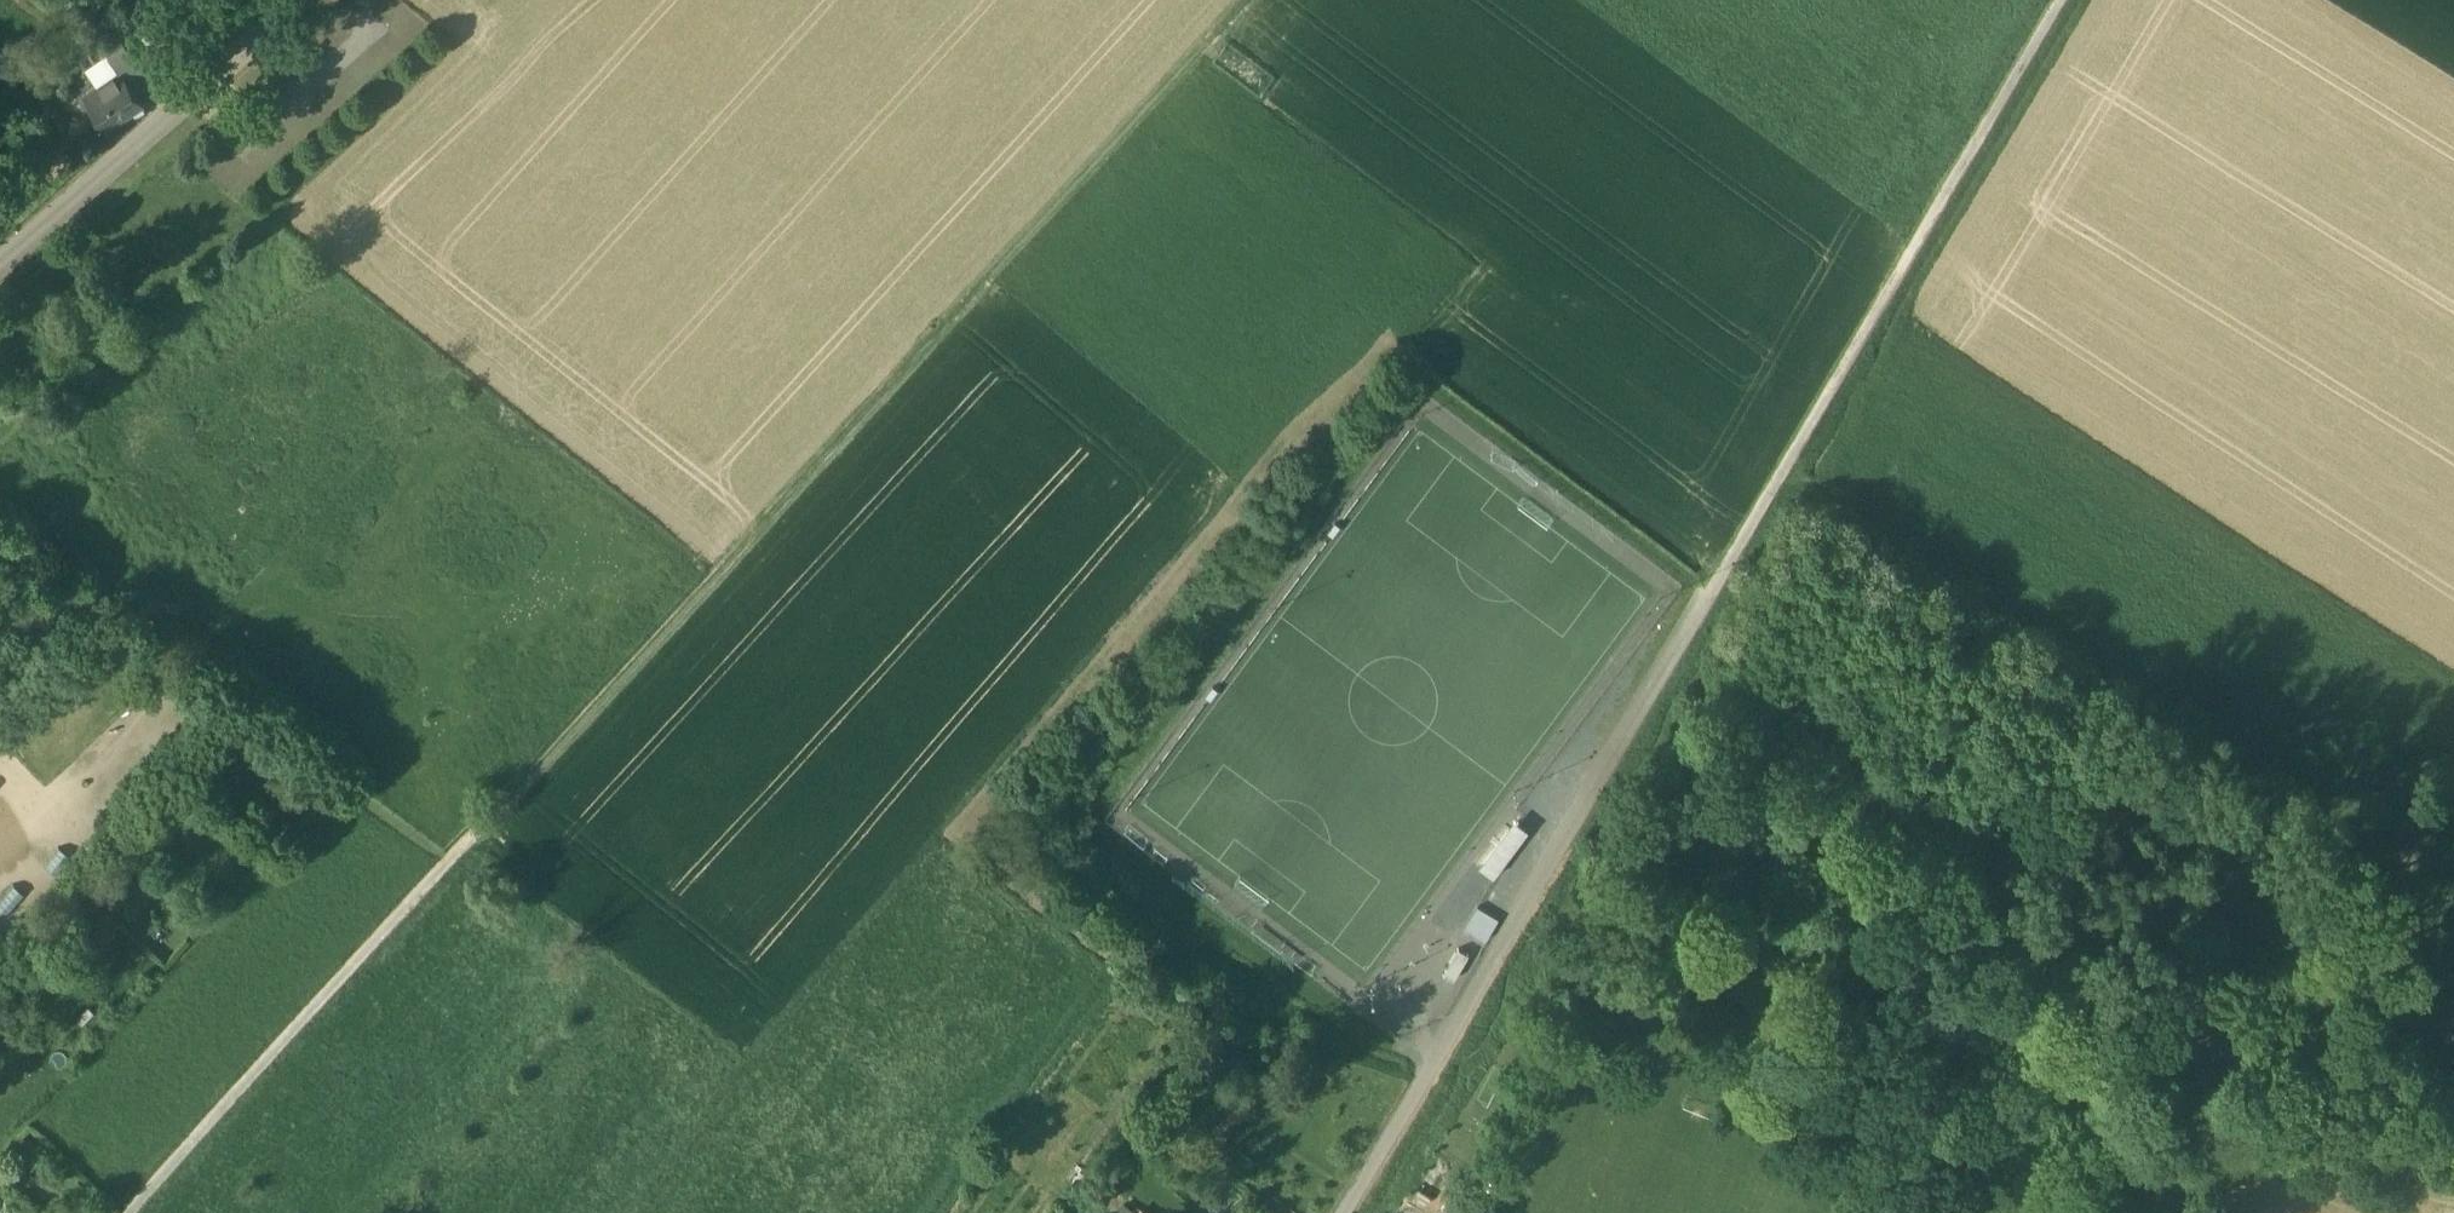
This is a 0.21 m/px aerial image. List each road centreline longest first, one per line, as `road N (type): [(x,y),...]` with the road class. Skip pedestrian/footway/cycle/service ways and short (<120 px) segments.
road 1 (track): [(1262,0),(164,1212)]
road 2 (track): [(2060,0),(1427,1073)]
road 3 (track): [(2453,764),(2243,868),(2134,938),(2032,1039),(1909,1212)]

